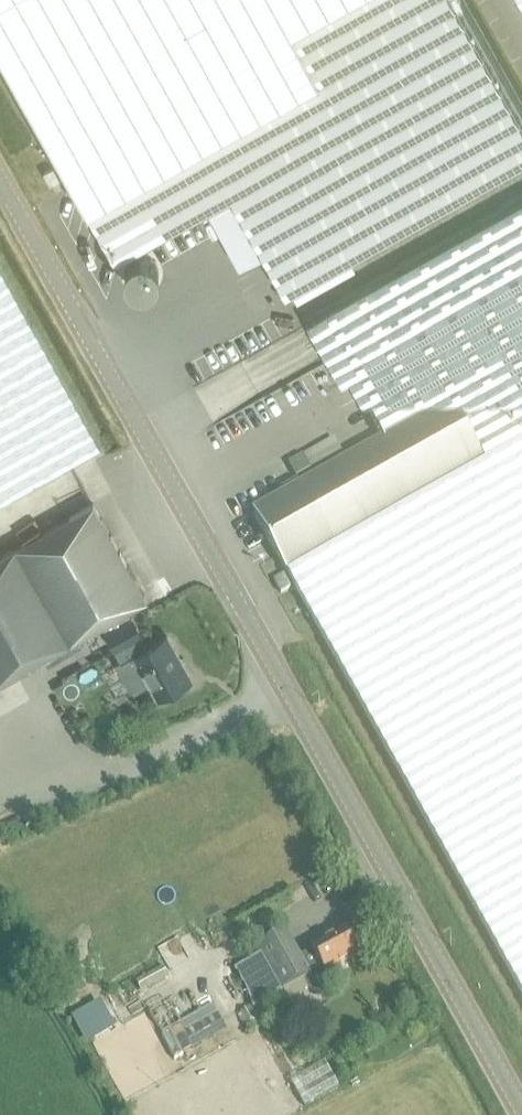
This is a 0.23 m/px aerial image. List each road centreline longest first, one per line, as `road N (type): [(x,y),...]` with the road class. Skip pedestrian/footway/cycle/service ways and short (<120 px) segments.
road 1 (tertiary): [(521,1114),(0,181)]

